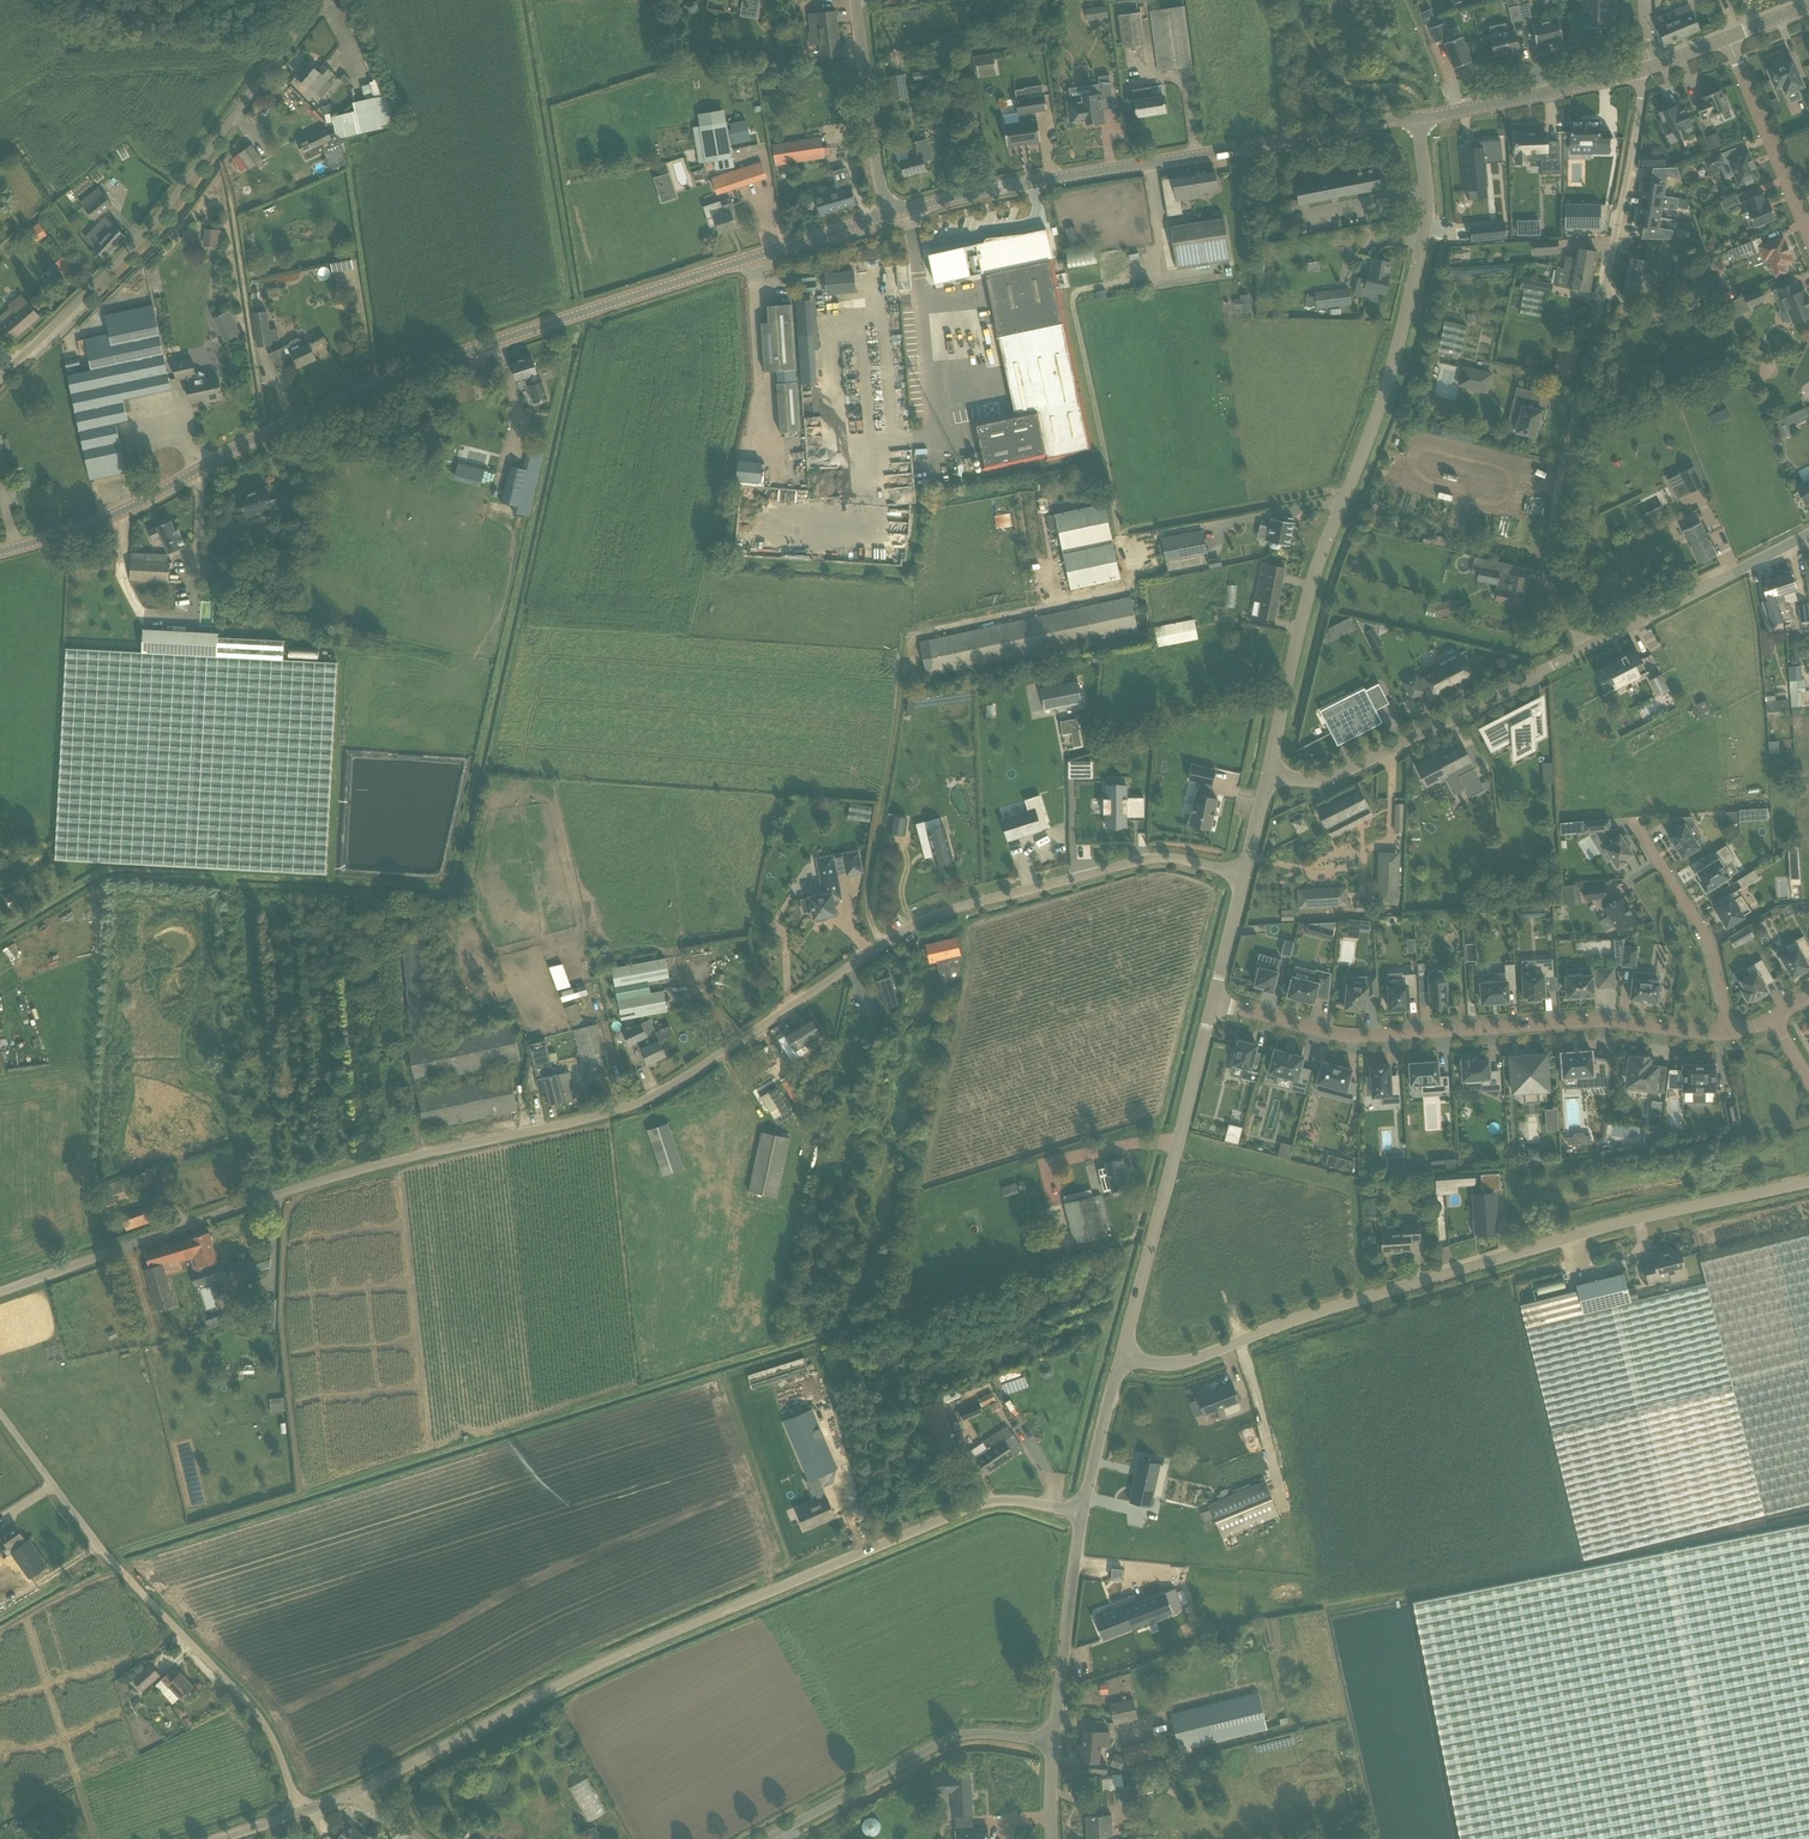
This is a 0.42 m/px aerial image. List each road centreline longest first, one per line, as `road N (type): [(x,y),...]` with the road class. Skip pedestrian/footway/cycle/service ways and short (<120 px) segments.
road 1 (unclassified): [(0,1290),(304,1184),(635,1104),(915,924),(967,905),(1156,857),(1245,874)]
road 2 (tertiary): [(0,551),(100,523),(392,379),(889,214)]
road 3 (unclassified): [(355,1792),(619,1655),(973,1506),(1029,1503),(1081,1512)]
road 4 (unclassified): [(1121,1356),(1152,1364),(1193,1360),(1345,1303),(1607,1227),(1808,1182)]
road 5 (unclassified): [(1270,772),(1300,623),(1393,386),(1425,227),(1416,117)]
road 6 (unclassified): [(1586,649),(1551,586),(1551,542),(1645,70)]
road 7 (tertiary): [(889,214),(1416,117)]
road 8 (residential): [(1730,1033),(1591,1027),(1359,1036),(1216,1006)]
road 9 (unclassified): [(300,1813),(256,1712),(104,1552),(0,1413)]
road 10 (unclassified): [(0,376),(154,226),(319,0)]
road 11 (unclassified): [(1121,1356),(1216,1006)]
road 12 (unclassified): [(1270,772),(1323,780),(1586,649)]
road 13 (unclassified): [(766,1838),(957,1737),(1053,1740)]
road 14 (residential): [(1586,649),(1808,536)]
road 15 (tertiary): [(1416,117),(1645,70)]
road 16 (residential): [(1635,826),(1719,961),(1730,1033)]
road 17 (unclassified): [(1053,1740),(1081,1512)]
road 18 (unclassified): [(889,214),(857,0)]
road 19 (residential): [(1729,38),(1806,226)]
road 20 (unclassified): [(1081,1512),(1121,1356)]
road 21 (unclassified): [(1216,1006),(1245,874)]

